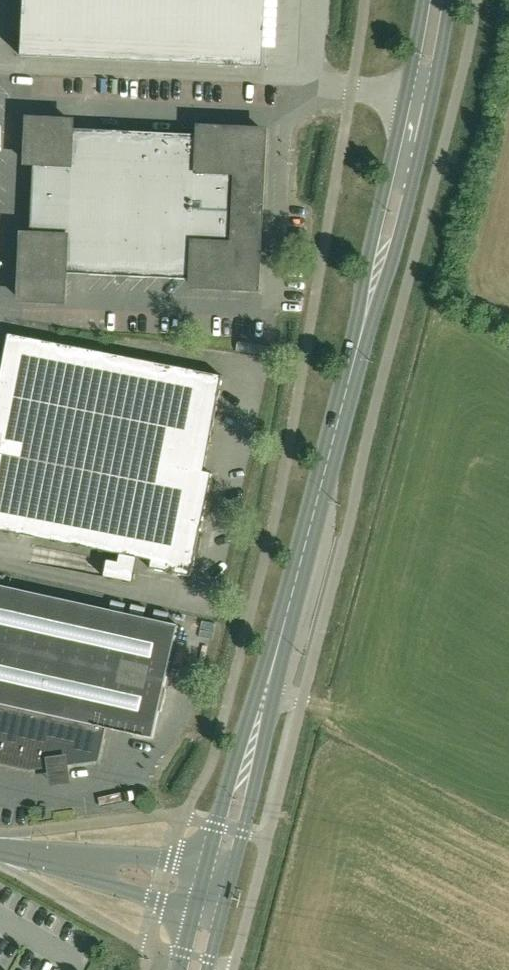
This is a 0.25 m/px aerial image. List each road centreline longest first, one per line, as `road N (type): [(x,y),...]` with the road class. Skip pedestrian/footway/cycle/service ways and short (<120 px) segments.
road 1 (secondary): [(350,380),(214,895)]
road 2 (secondary): [(350,380),(409,198),(449,0)]
road 3 (secondary): [(423,0),(350,380)]
road 4 (unclassified): [(214,895),(0,851)]

